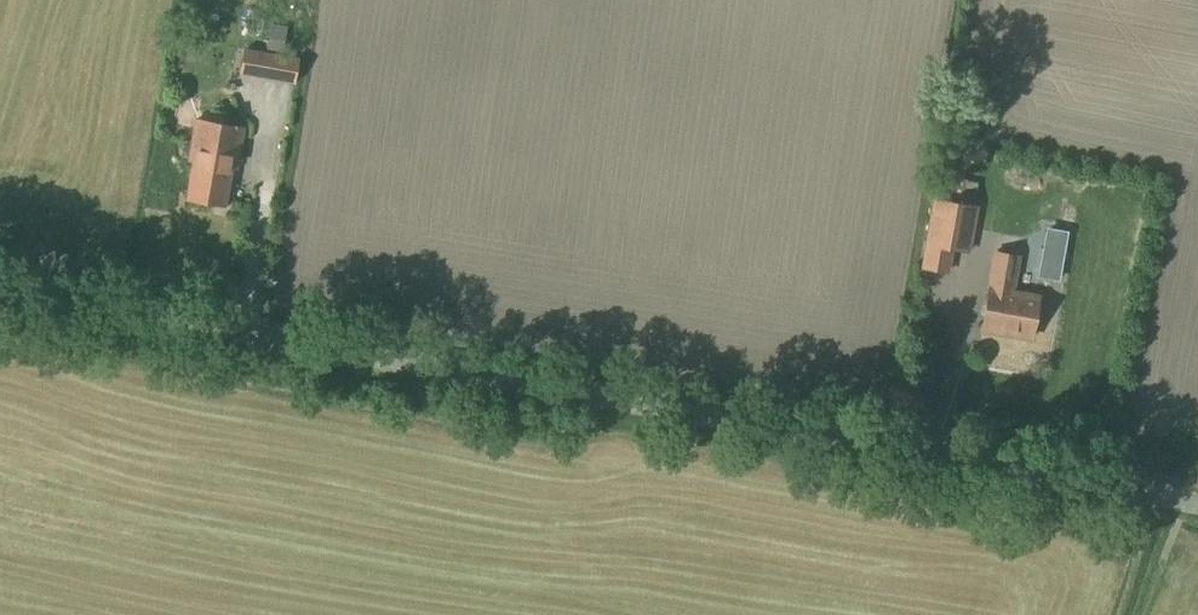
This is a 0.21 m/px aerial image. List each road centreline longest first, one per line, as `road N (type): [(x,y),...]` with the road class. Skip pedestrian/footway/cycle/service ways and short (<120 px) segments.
road 1 (secondary): [(1197,504),(0,289)]

